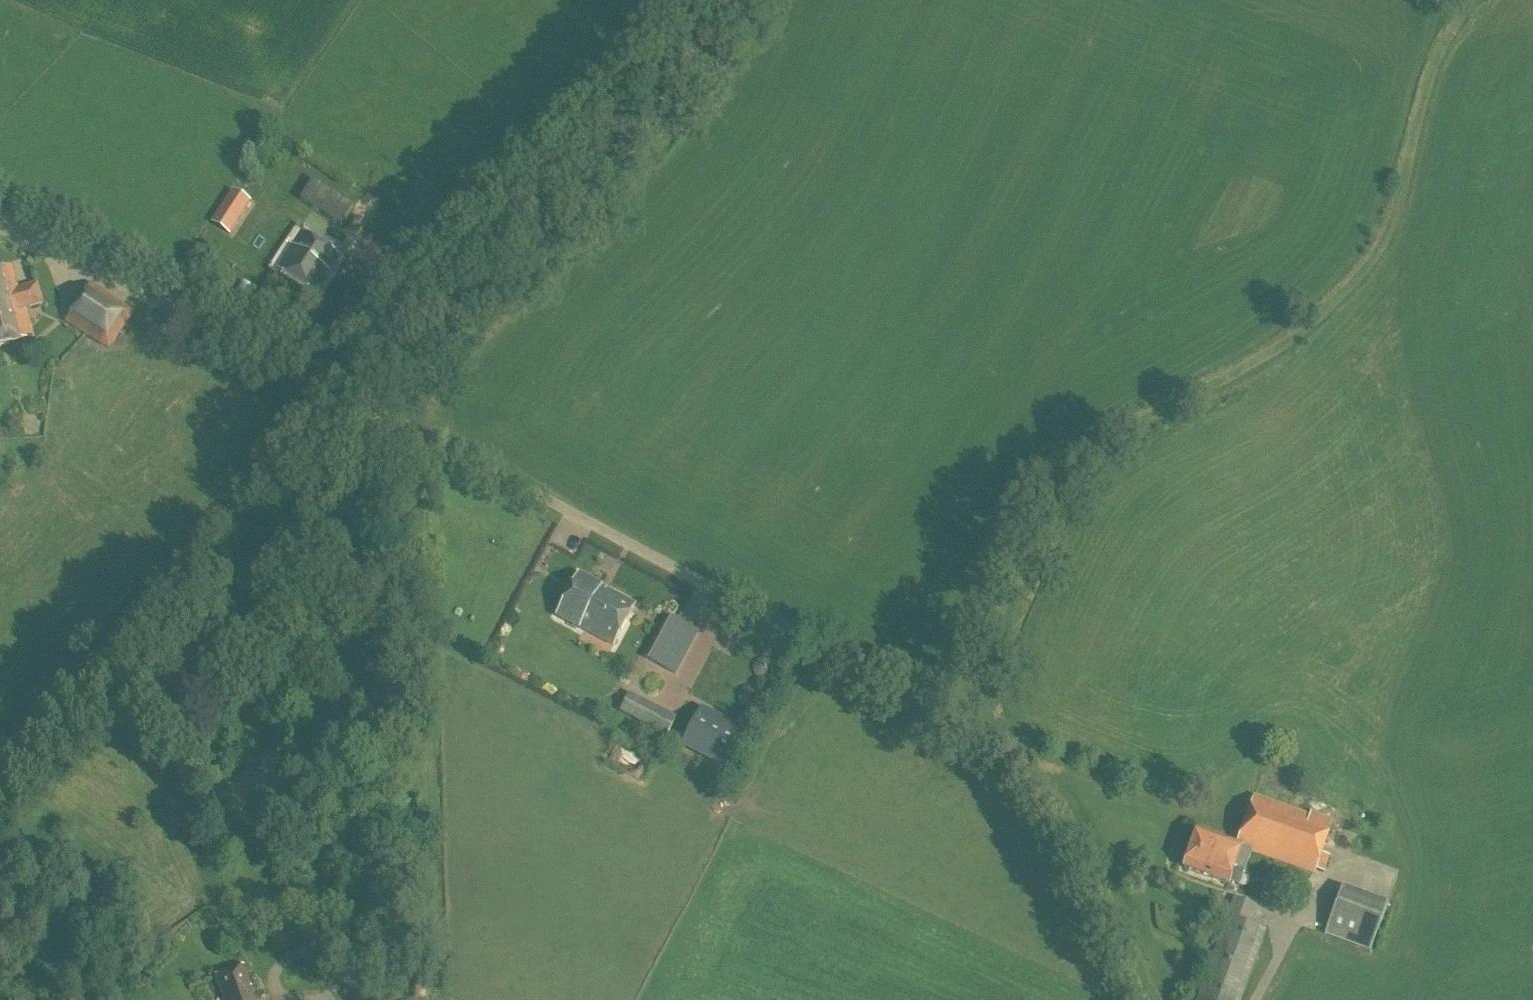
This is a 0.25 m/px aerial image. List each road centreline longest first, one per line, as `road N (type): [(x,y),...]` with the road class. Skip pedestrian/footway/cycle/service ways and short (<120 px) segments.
road 1 (unclassified): [(1141,999),(1025,780),(984,740),(347,394)]
road 2 (track): [(953,725),(1077,464),(1105,434),(1267,357),(1370,271),(1389,231),(1434,56),(1470,0)]
road 3 (track): [(431,999),(416,435)]
road 4 (unclassified): [(347,394),(685,56),(714,0)]
road 5 (unclassified): [(0,738),(347,394)]
road 6 (unclassified): [(347,394),(0,216)]

